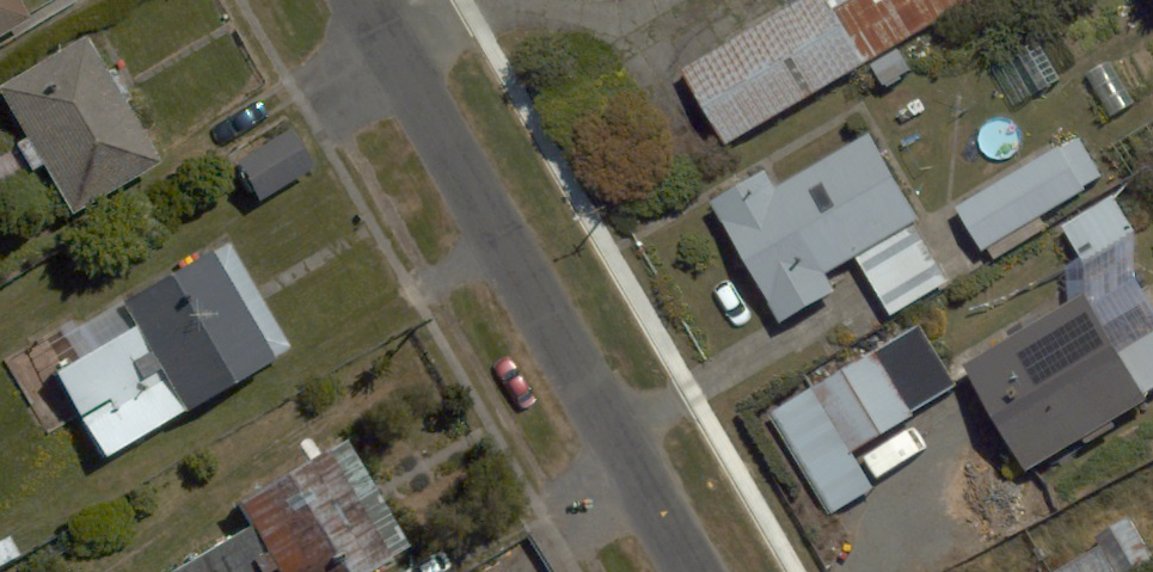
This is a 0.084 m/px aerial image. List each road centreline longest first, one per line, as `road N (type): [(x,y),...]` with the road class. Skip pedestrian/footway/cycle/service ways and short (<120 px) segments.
road 1 (residential): [(359,0),(692,571)]

